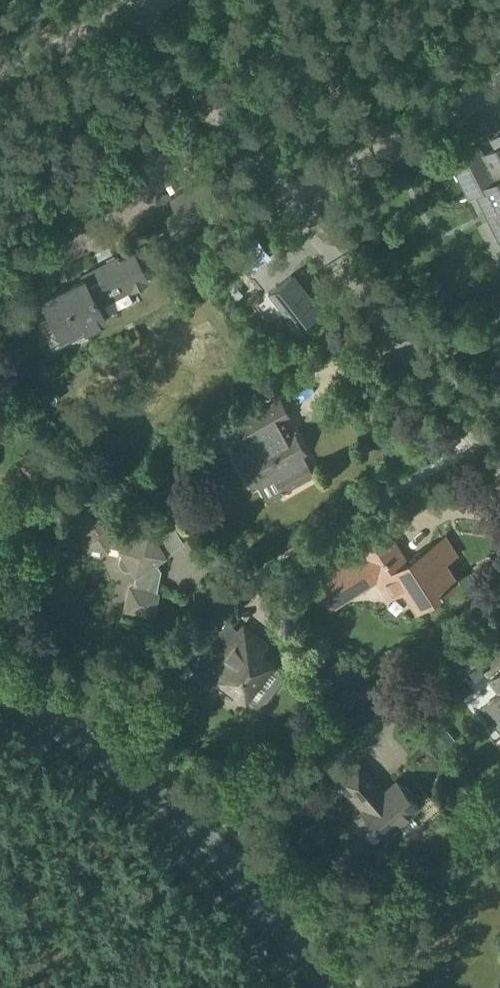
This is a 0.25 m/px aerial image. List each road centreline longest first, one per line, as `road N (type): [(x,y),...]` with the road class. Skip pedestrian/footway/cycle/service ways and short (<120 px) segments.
road 1 (primary): [(325,987),(207,844),(128,774),(0,687)]
road 2 (residential): [(0,82),(137,15),(283,203)]
road 3 (residential): [(283,203),(499,475)]
road 4 (residential): [(499,88),(283,203)]

